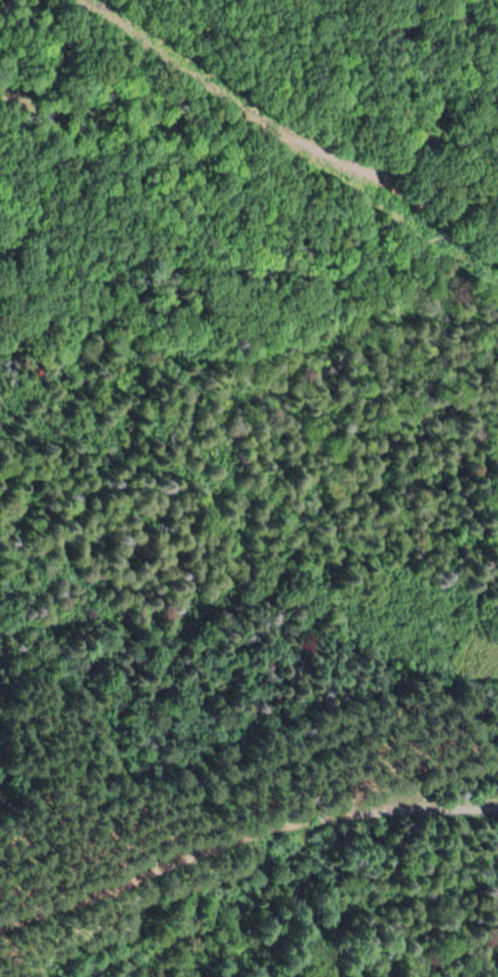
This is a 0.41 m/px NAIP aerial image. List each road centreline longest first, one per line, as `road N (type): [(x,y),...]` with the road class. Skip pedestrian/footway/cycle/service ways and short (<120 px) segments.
road 1 (track): [(86,0),(347,163),(497,233)]

